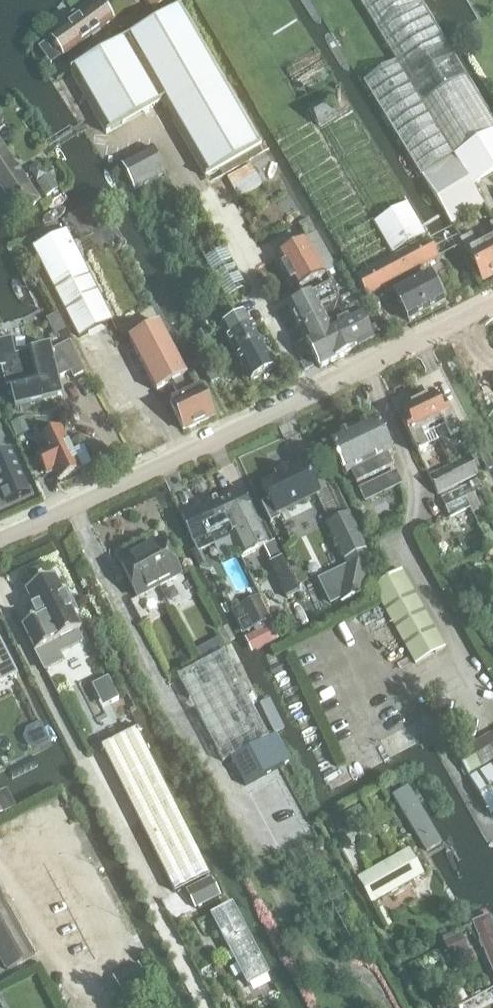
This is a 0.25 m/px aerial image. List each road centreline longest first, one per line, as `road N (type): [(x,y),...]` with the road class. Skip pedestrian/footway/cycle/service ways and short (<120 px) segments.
road 1 (unclassified): [(0,538),(492,310)]
road 2 (track): [(382,1007),(365,976),(312,955),(258,855)]

